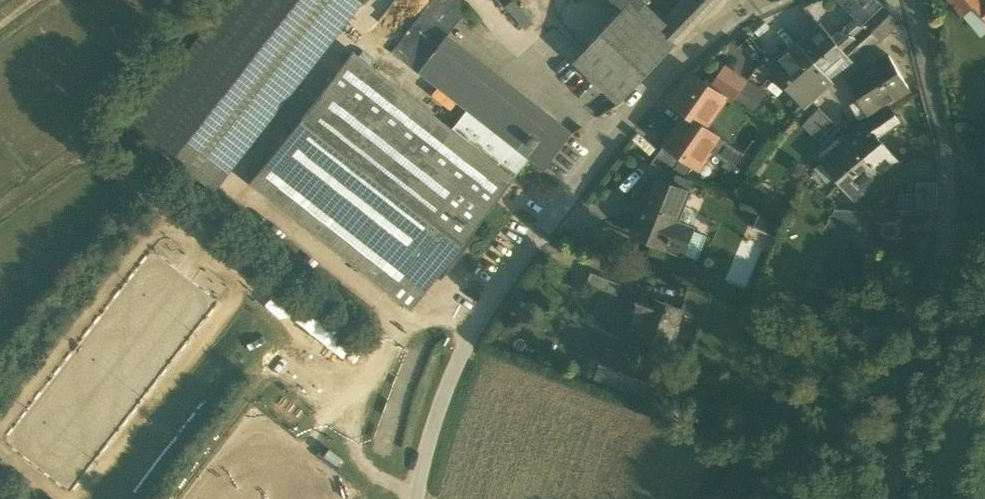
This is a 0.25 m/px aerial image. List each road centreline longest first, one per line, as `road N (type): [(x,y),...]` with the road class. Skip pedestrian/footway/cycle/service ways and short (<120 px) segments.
road 1 (residential): [(418,498),(458,360),(514,269),(617,134),(736,14),(763,0)]
road 2 (track): [(910,0),(945,138),(956,224),(896,370),(886,421),(894,498)]

